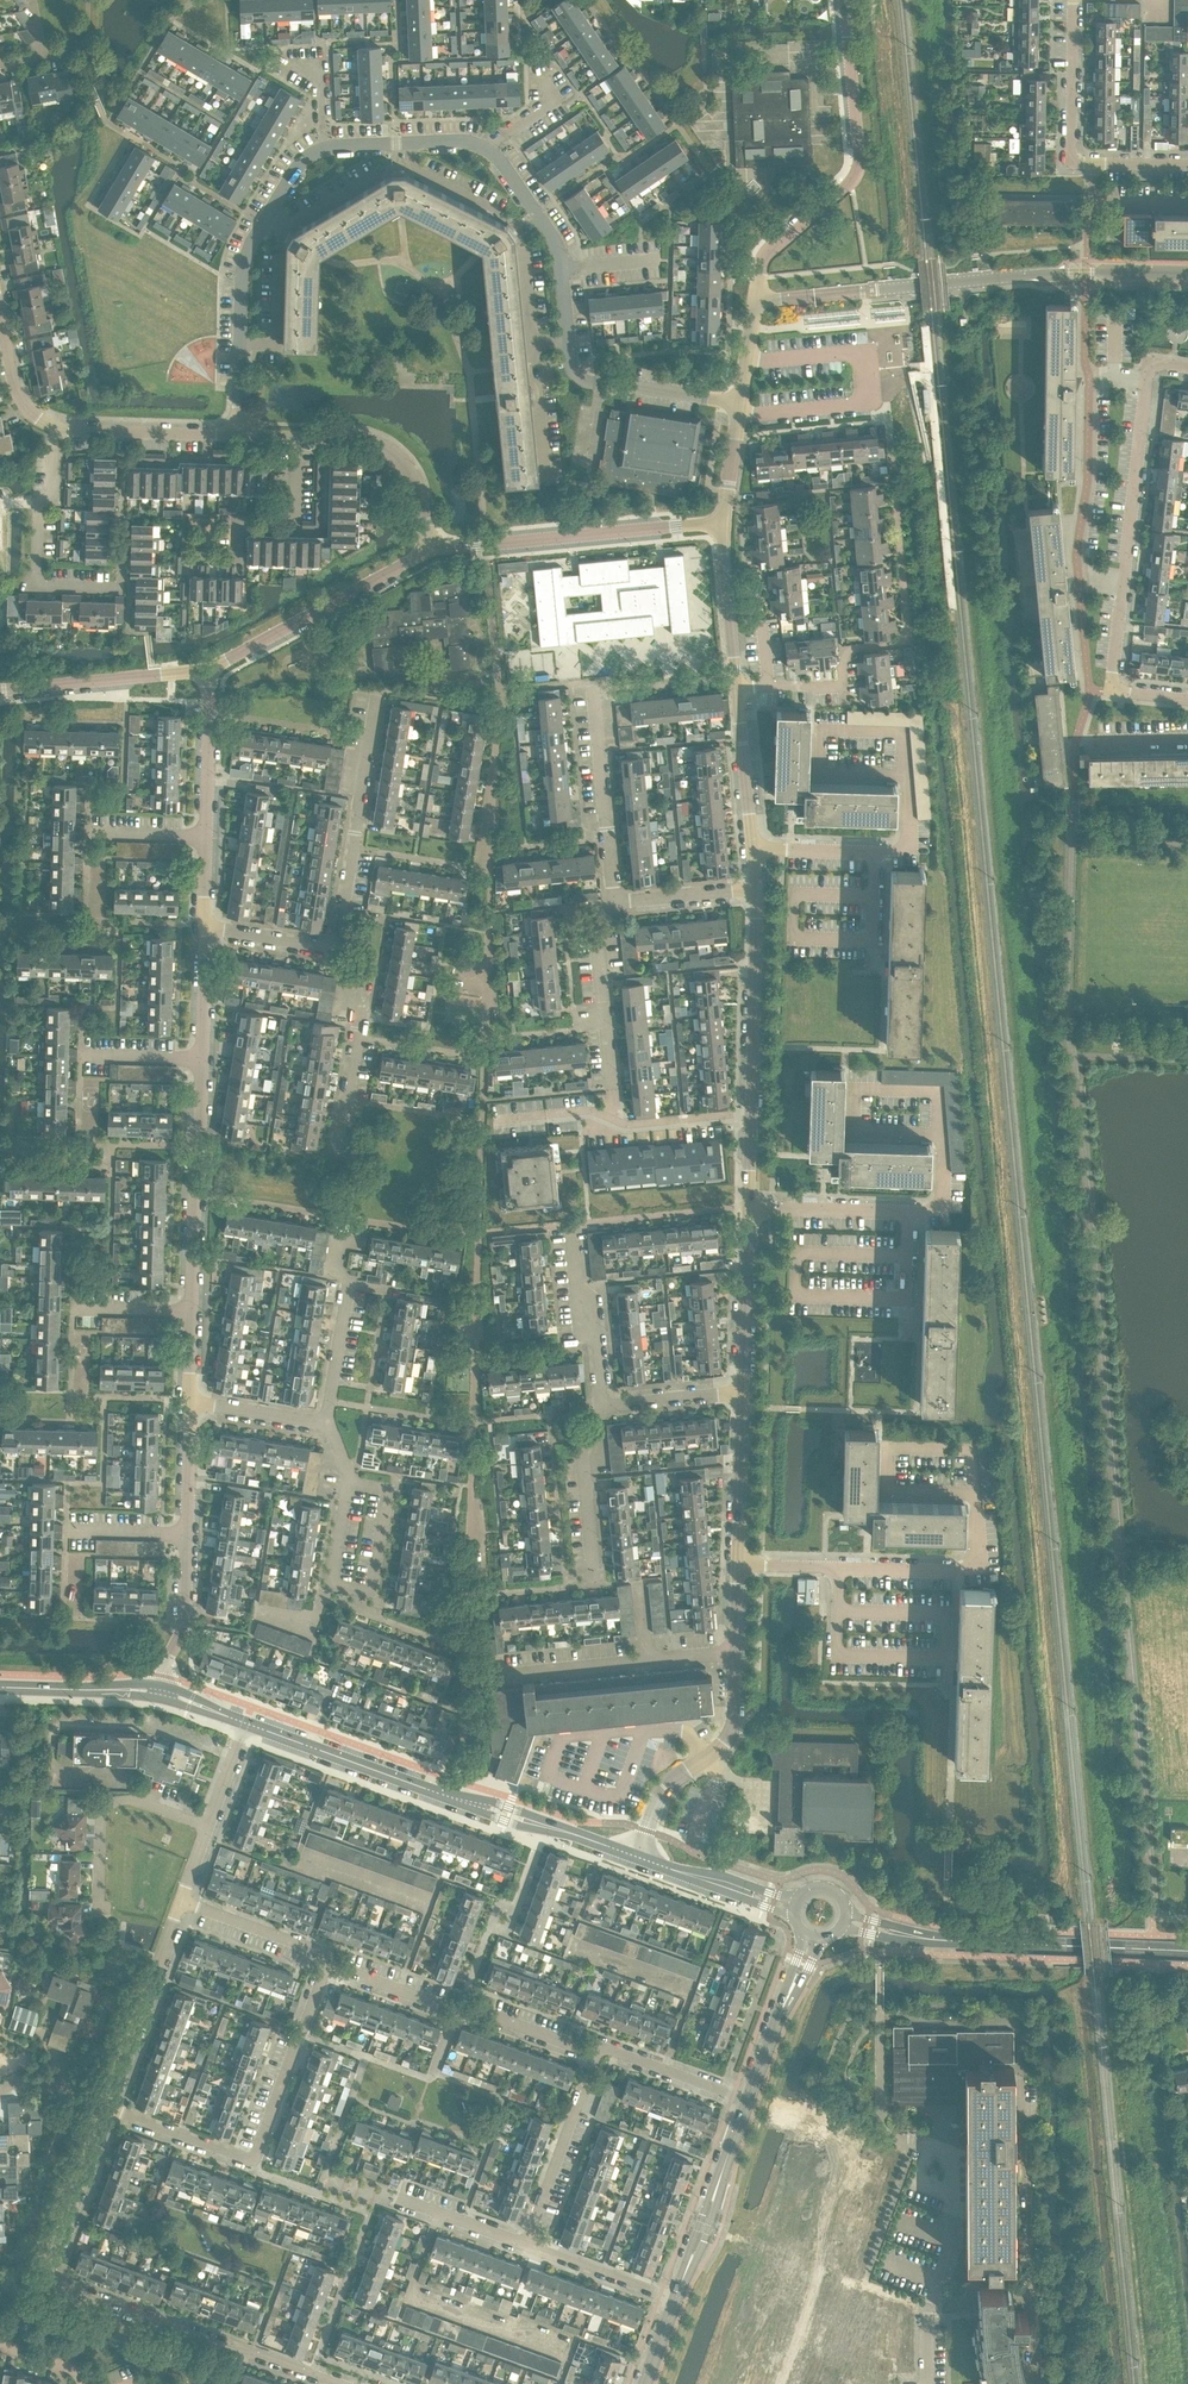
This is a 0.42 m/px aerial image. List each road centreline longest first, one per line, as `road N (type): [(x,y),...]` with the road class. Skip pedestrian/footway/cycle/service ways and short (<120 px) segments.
road 1 (residential): [(338,2383),(51,2279),(48,2264),(106,2106)]
road 2 (tertiary): [(755,301),(1066,271),(1187,272)]
road 3 (residential): [(769,685),(842,685),(841,668),(856,647),(900,643),(908,631),(887,421),(865,398)]
road 4 (residential): [(106,2106),(253,2160),(327,1963)]
road 5 (residential): [(755,301),(767,256),(843,190),(858,166),(844,0)]
road 6 (residential): [(324,147),(295,168),(246,255),(237,434)]
road 7 (residential): [(737,1565),(956,1570),(973,1565),(980,1550),(975,1493)]
road 8 (tertiary): [(432,548),(722,521)]
road 9 (secondary): [(912,1936),(1187,1951)]
road 10 (residential): [(739,403),(583,380),(571,361),(561,268)]
road 11 (tertiary): [(206,672),(432,548)]
road 12 (residential): [(335,947),(376,697)]
road 13 (residential): [(190,1311),(202,1058)]
road 14 (residential): [(487,1676),(735,1651)]
road 15 (residential): [(122,589),(37,583),(38,508),(53,495),(56,428)]
road 16 (residential): [(183,558),(234,559),(235,529),(292,526),(296,437)]
road 17 (residential): [(615,904),(591,681)]
road 18 (residential): [(751,1111),(757,888)]
road 19 (residential): [(336,1158),(363,991),(335,947)]
road 20 (secondary): [(246,1719),(454,1794)]
road 21 (residential): [(611,1118),(594,936),(615,904)]
road 22 (residential): [(1123,583),(1152,364)]
road 23 (residential): [(106,2106),(180,1901)]
road 24 (residential): [(101,1910),(100,1823),(110,1803),(142,1801),(208,1825)]
road 25 (residential): [(941,1133),(854,1131),(856,1089),(938,1097)]
road 26 (tertiary): [(0,690),(206,672)]
road 27 (residential): [(296,437),(358,439),(391,451),(412,477),(432,548)]
road 28 (residential): [(525,2245),(594,2054)]
road 29 (residential): [(1078,577),(1088,376)]
road 30 (secondary): [(454,1794),(637,1860)]
road 31 (secondary): [(639,1852),(454,1794)]
road 32 (residential): [(927,2383),(928,2308),(956,2196)]
road 33 (residential): [(326,1420),(349,1284),(335,1263),(339,1240)]
road 34 (residential): [(743,1391),(748,1206)]
road 35 (residential): [(601,1405),(569,1224)]
road 36 (residential): [(1096,164),(1074,159),(1070,149),(1073,0)]
road 37 (residential): [(56,428),(237,434)]
road 38 (residential): [(1187,699),(1114,688),(1123,583)]
road 39 (residential): [(737,1565),(743,1391)]
road 40 (residential): [(331,1584),(351,1481),(326,1420)]
road 41 (residential): [(975,1493),(971,1449),(888,1447),(887,1490)]
road 42 (residential): [(737,689),(722,521)]
road 43 (residential): [(593,1569),(581,1454),(601,1405)]
road 44 (secondary): [(637,1860),(793,1916)]
road 45 (secondary): [(797,1899),(639,1852)]
road 46 (residential): [(206,836),(206,672)]
road 47 (residential): [(747,2100),(606,2048),(594,2054)]
road 48 (residential): [(486,149),(460,140),(324,147)]
road 49 (residential): [(327,1963),(323,1953),(180,1901)]
road 50 (residential): [(753,849),(737,689)]
road 51 (residential): [(675,2299),(525,2245)]
road 52 (residential): [(748,1206),(907,1212)]
road 53 (residential): [(165,1680),(184,1621),(186,1534)]
road 54 (residential): [(615,904),(757,888)]
road 55 (residential): [(601,1405),(743,1391)]
road 56 (residential): [(561,268),(536,211),(486,149)]
road 57 (residential): [(751,1111),(626,1124),(611,1118)]
road 58 (residential): [(326,1420),(190,1404)]
road 59 (residential): [(335,947),(204,930)]
road 60 (residential): [(525,2245),(402,2200)]
road 61 (residential): [(186,1534),(190,1404)]
road 62 (residential): [(0,318),(16,393),(56,428)]
road 63 (residential): [(865,398),(738,416)]
road 64 (residential): [(202,1058),(204,930)]
road 65 (residential): [(1096,164),(1098,201),(1187,204)]
road 66 (secondary): [(675,2299),(708,2230),(718,2182)]
road 67 (secondary): [(718,2182),(675,2299)]
road 68 (residential): [(442,2006),(327,1963)]
road 69 (residential): [(202,1058),(81,1055)]
road 70 (residential): [(753,849),(874,852)]
road 71 (residential): [(706,1757),(667,1784),(639,1852)]

